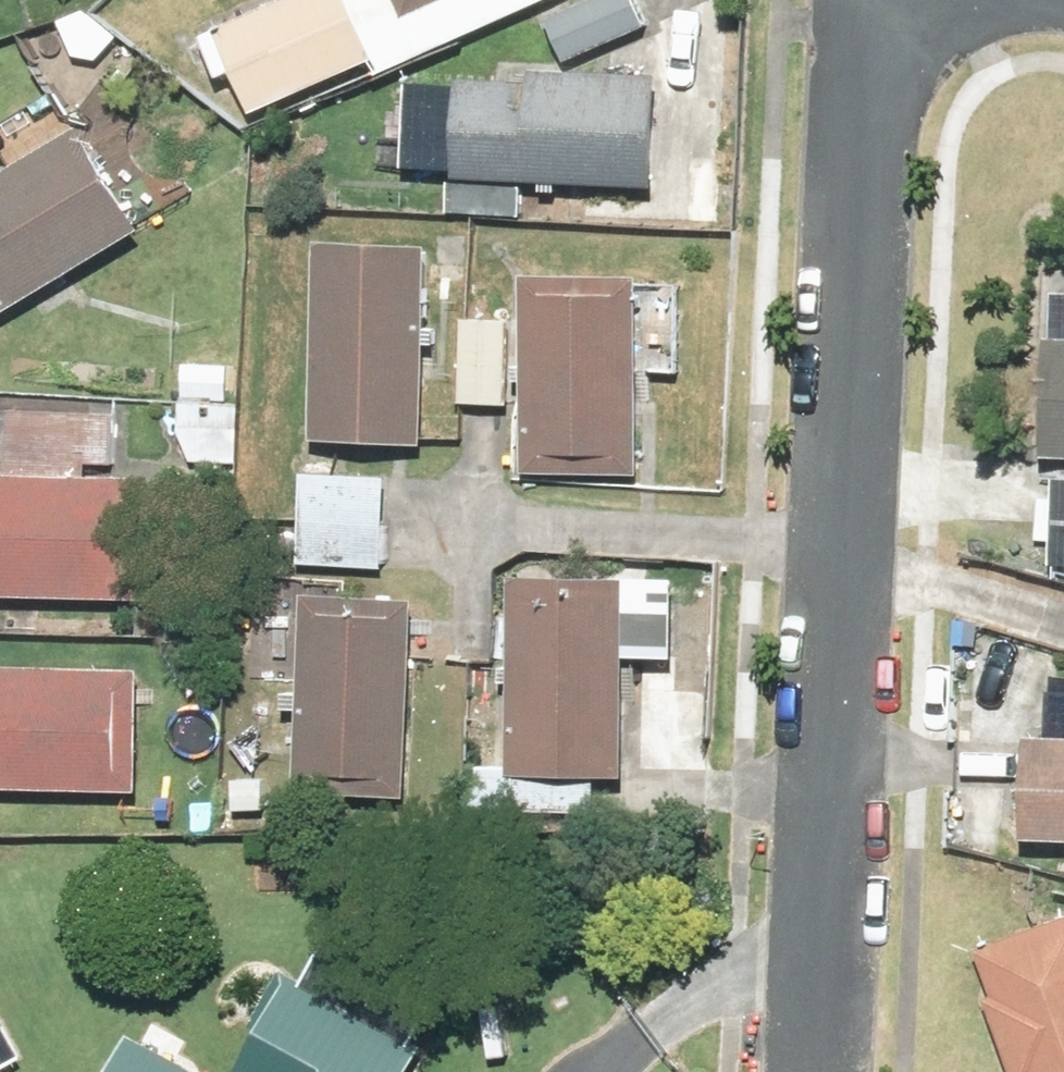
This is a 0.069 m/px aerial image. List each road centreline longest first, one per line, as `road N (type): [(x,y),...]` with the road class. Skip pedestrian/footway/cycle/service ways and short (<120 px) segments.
road 1 (residential): [(828,968),(921,0)]
road 2 (residential): [(828,968),(738,982),(599,1071)]

